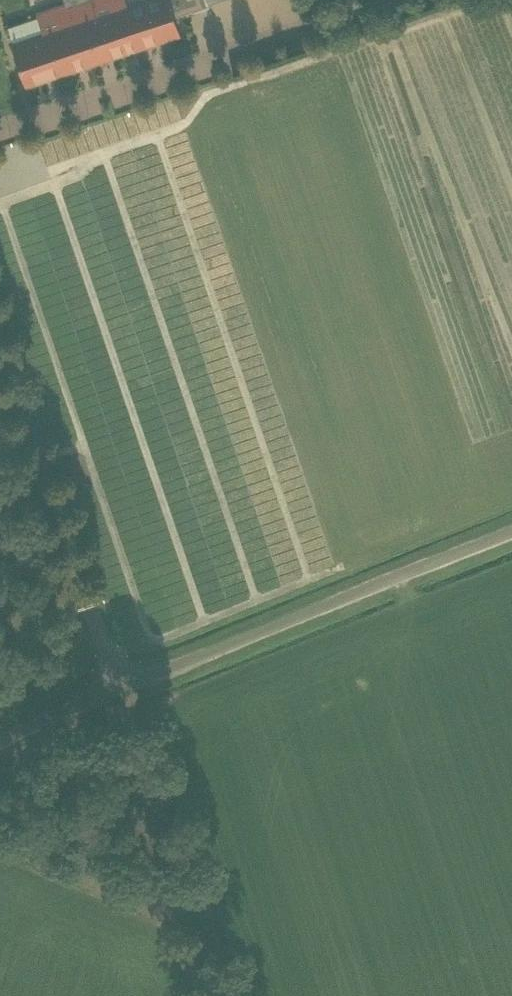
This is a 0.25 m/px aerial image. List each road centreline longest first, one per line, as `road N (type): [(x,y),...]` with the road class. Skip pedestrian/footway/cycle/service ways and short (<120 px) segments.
road 1 (unclassified): [(111,684),(511,527)]
road 2 (unclassified): [(111,684),(0,332)]
road 3 (unclassified): [(0,123),(347,0)]
road 4 (unclassified): [(0,730),(18,716),(111,684)]

